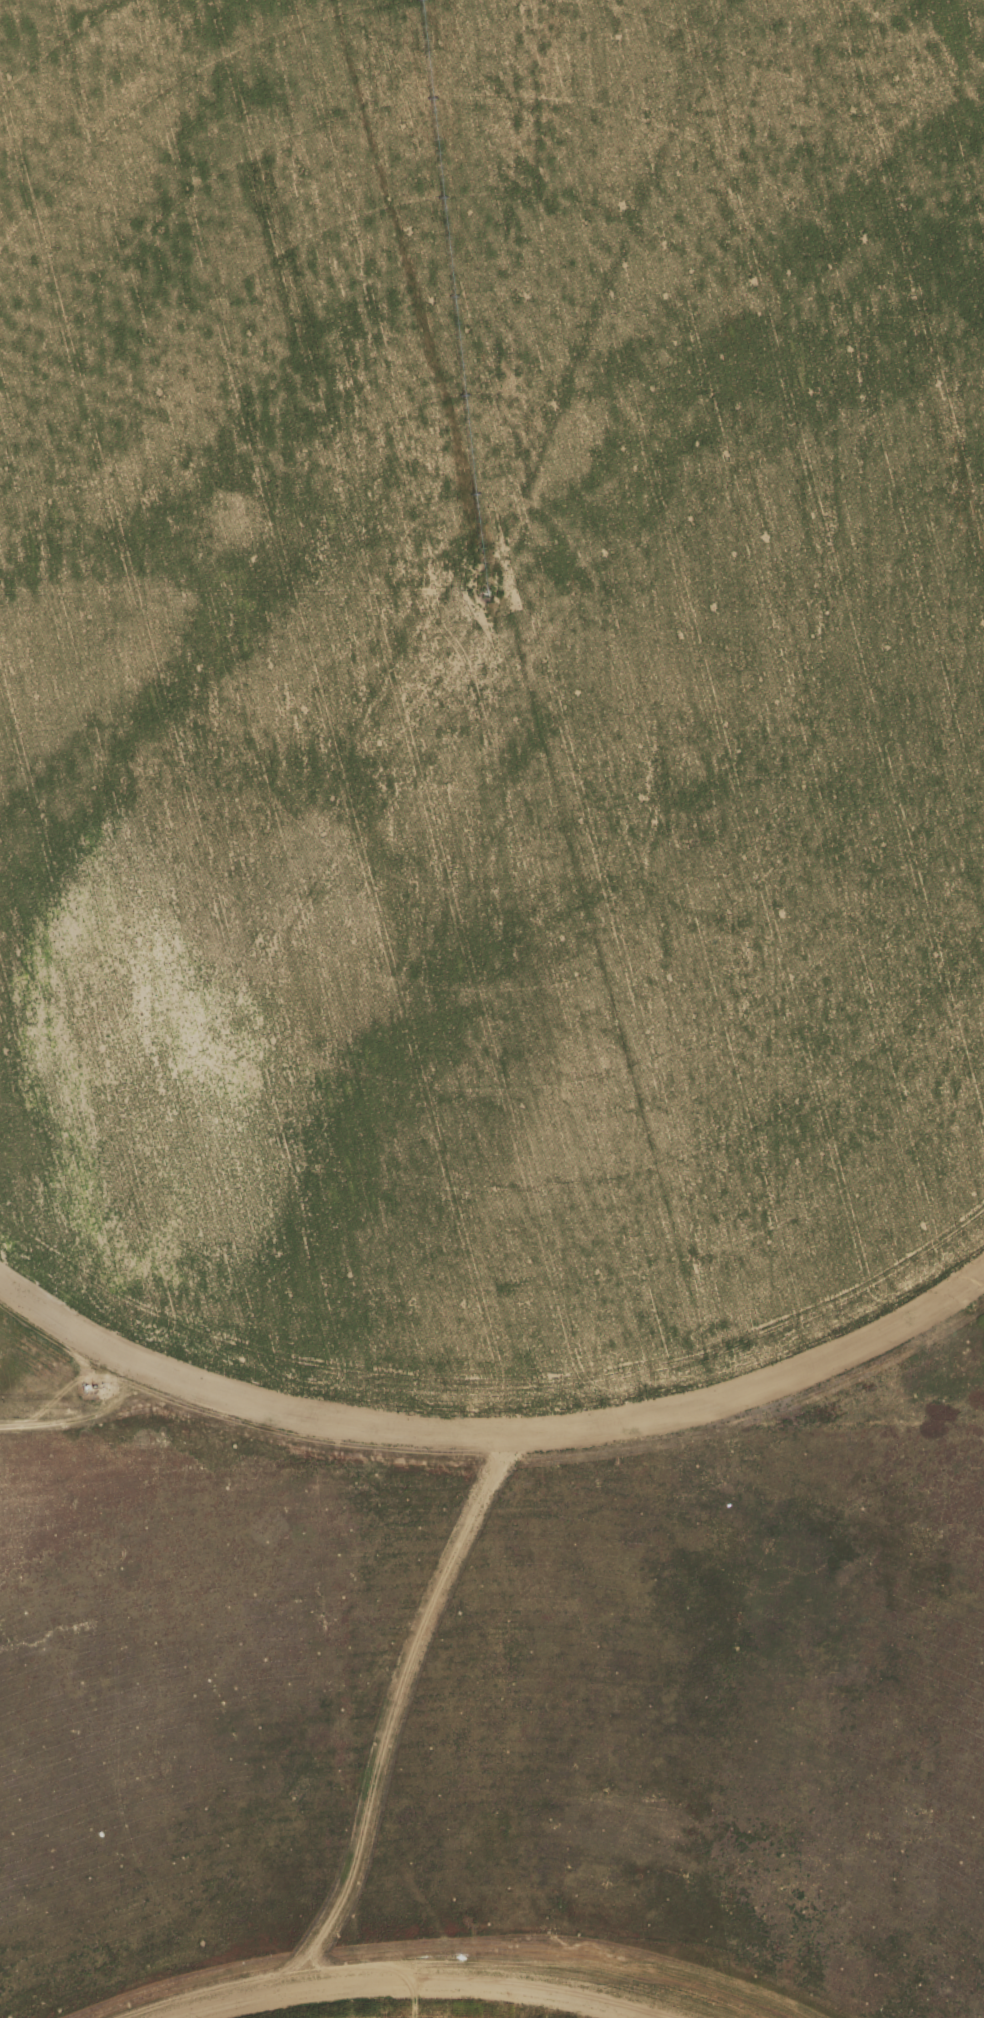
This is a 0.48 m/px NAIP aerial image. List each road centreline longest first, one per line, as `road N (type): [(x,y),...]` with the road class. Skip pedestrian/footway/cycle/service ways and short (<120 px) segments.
road 1 (residential): [(0,1366),(983,1362)]

